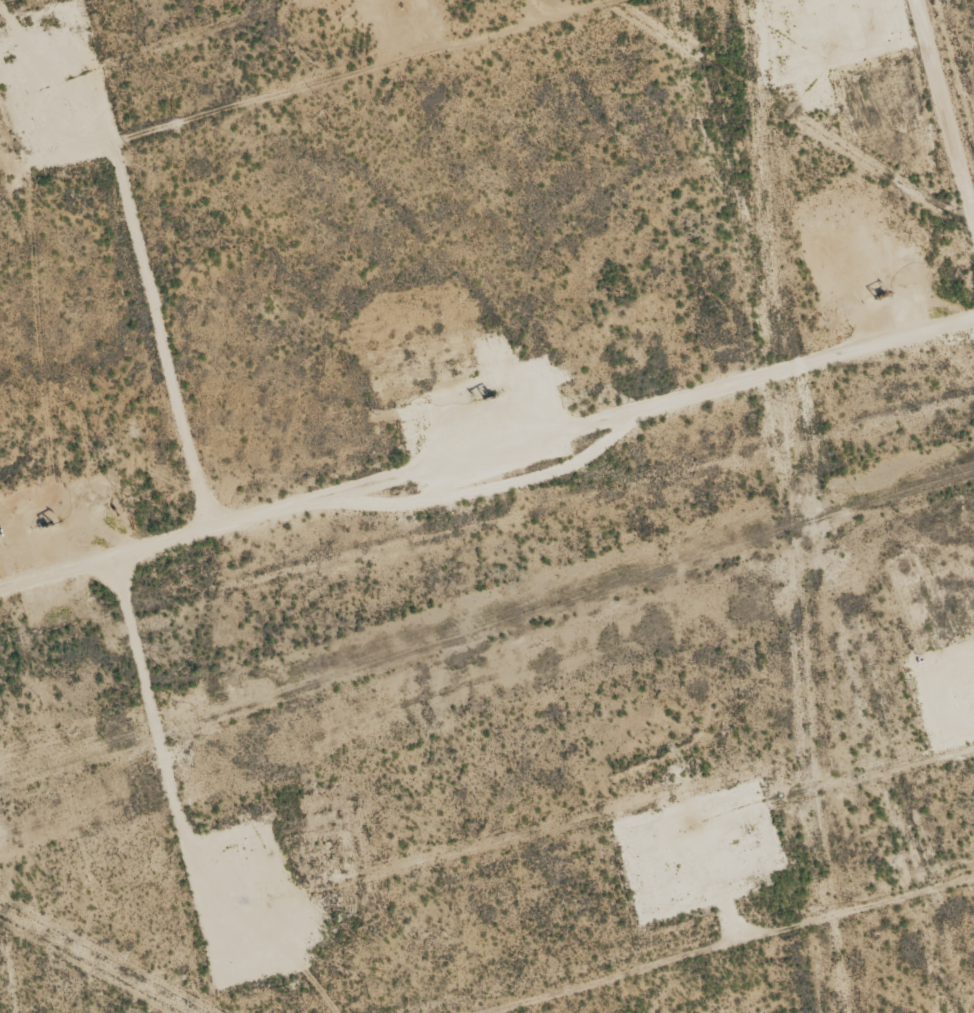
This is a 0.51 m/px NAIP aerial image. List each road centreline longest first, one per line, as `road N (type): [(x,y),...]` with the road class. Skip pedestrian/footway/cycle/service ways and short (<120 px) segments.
road 1 (track): [(0,589),(973,300)]
road 2 (track): [(973,412),(861,0)]

